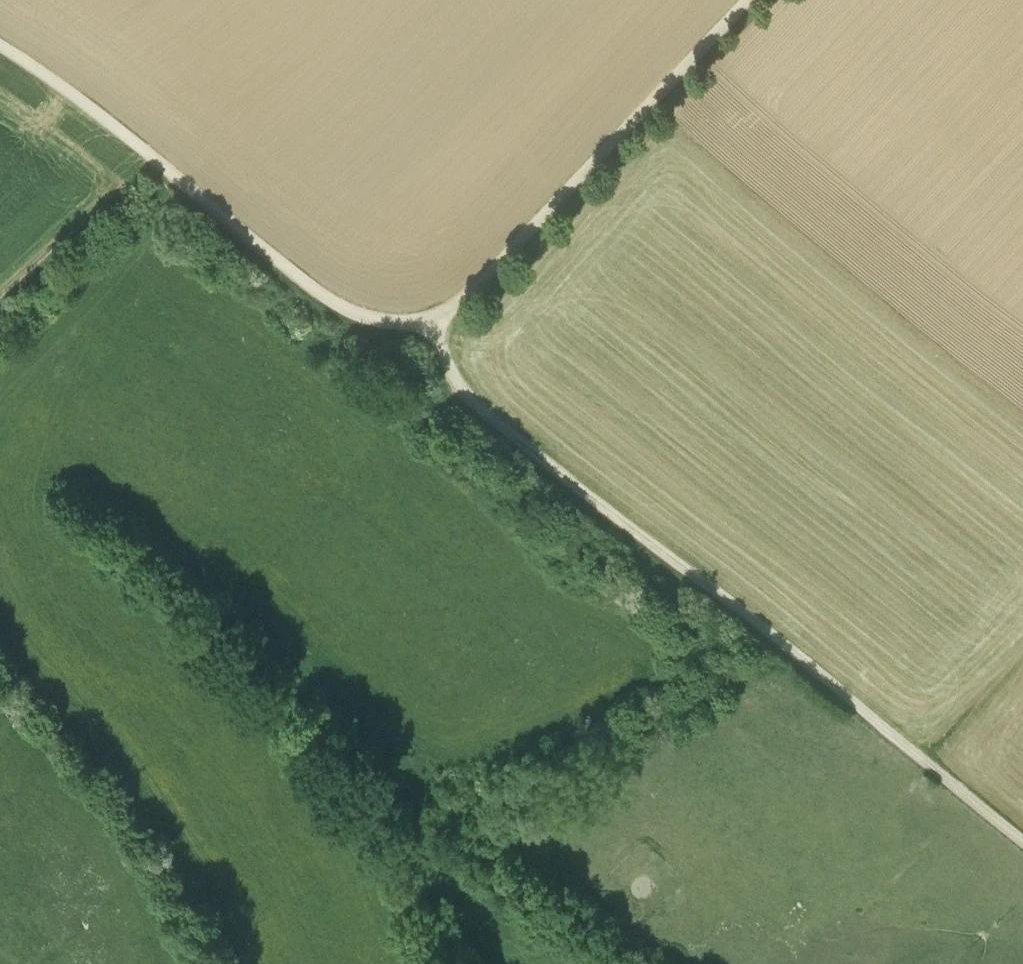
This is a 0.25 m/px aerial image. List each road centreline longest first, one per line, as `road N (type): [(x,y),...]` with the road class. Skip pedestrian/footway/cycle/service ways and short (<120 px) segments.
road 1 (track): [(1022,840),(476,407)]
road 2 (unclassified): [(0,44),(327,299),(379,320),(431,319)]
road 3 (unclassified): [(431,319),(464,298),(747,0)]

